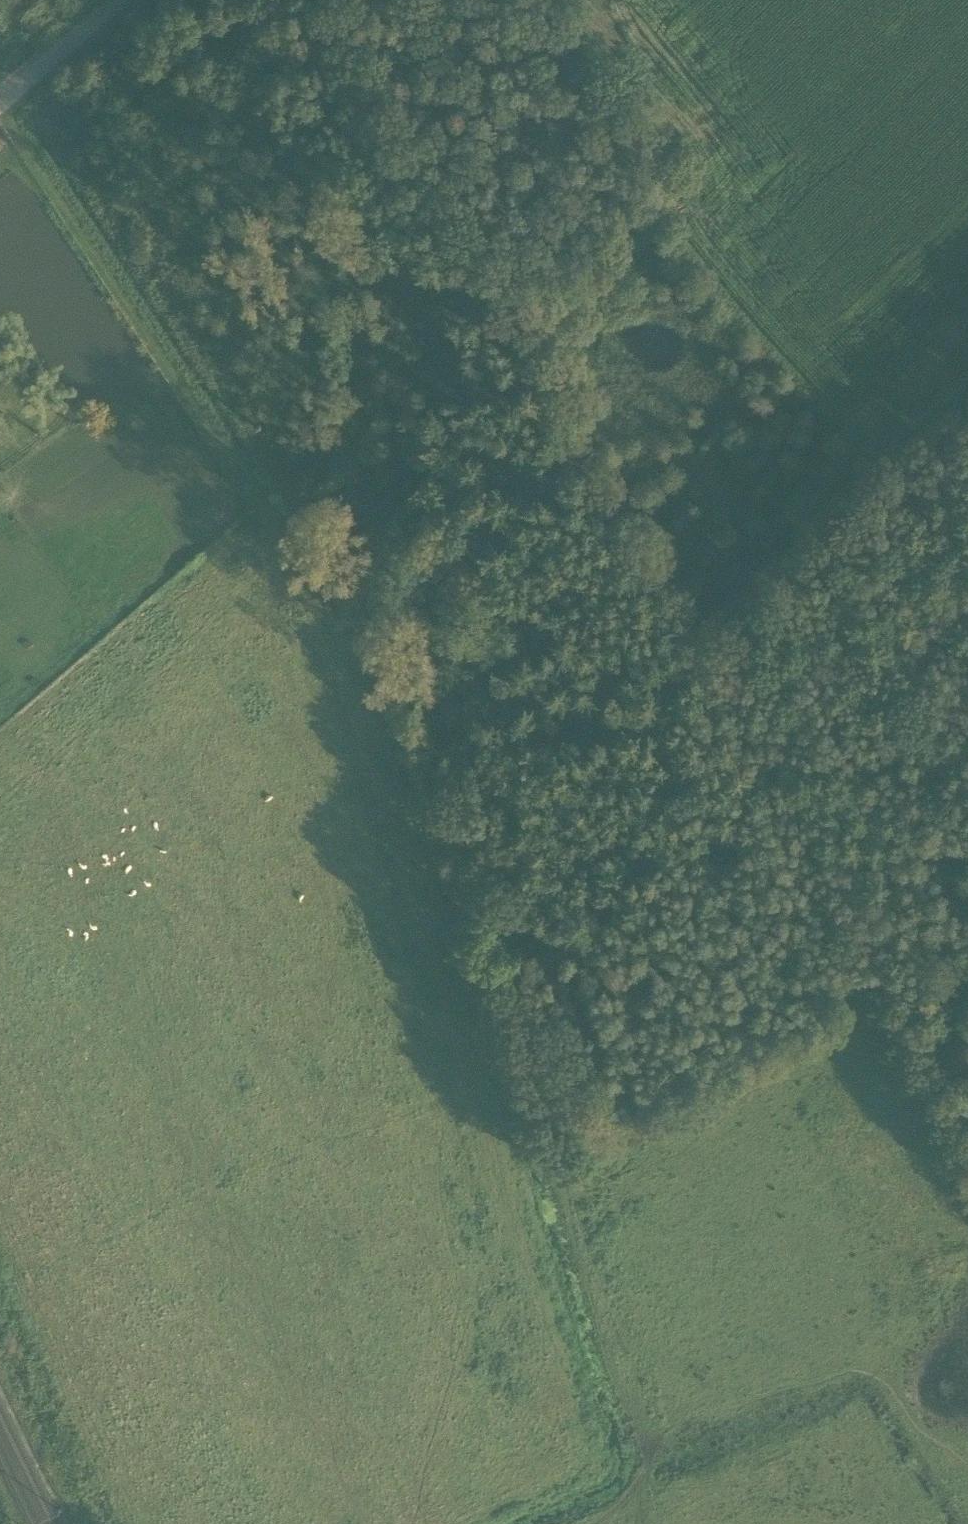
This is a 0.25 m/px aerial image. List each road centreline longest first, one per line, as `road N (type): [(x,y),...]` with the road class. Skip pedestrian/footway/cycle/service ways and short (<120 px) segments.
road 1 (unclassified): [(0,126),(134,0)]

